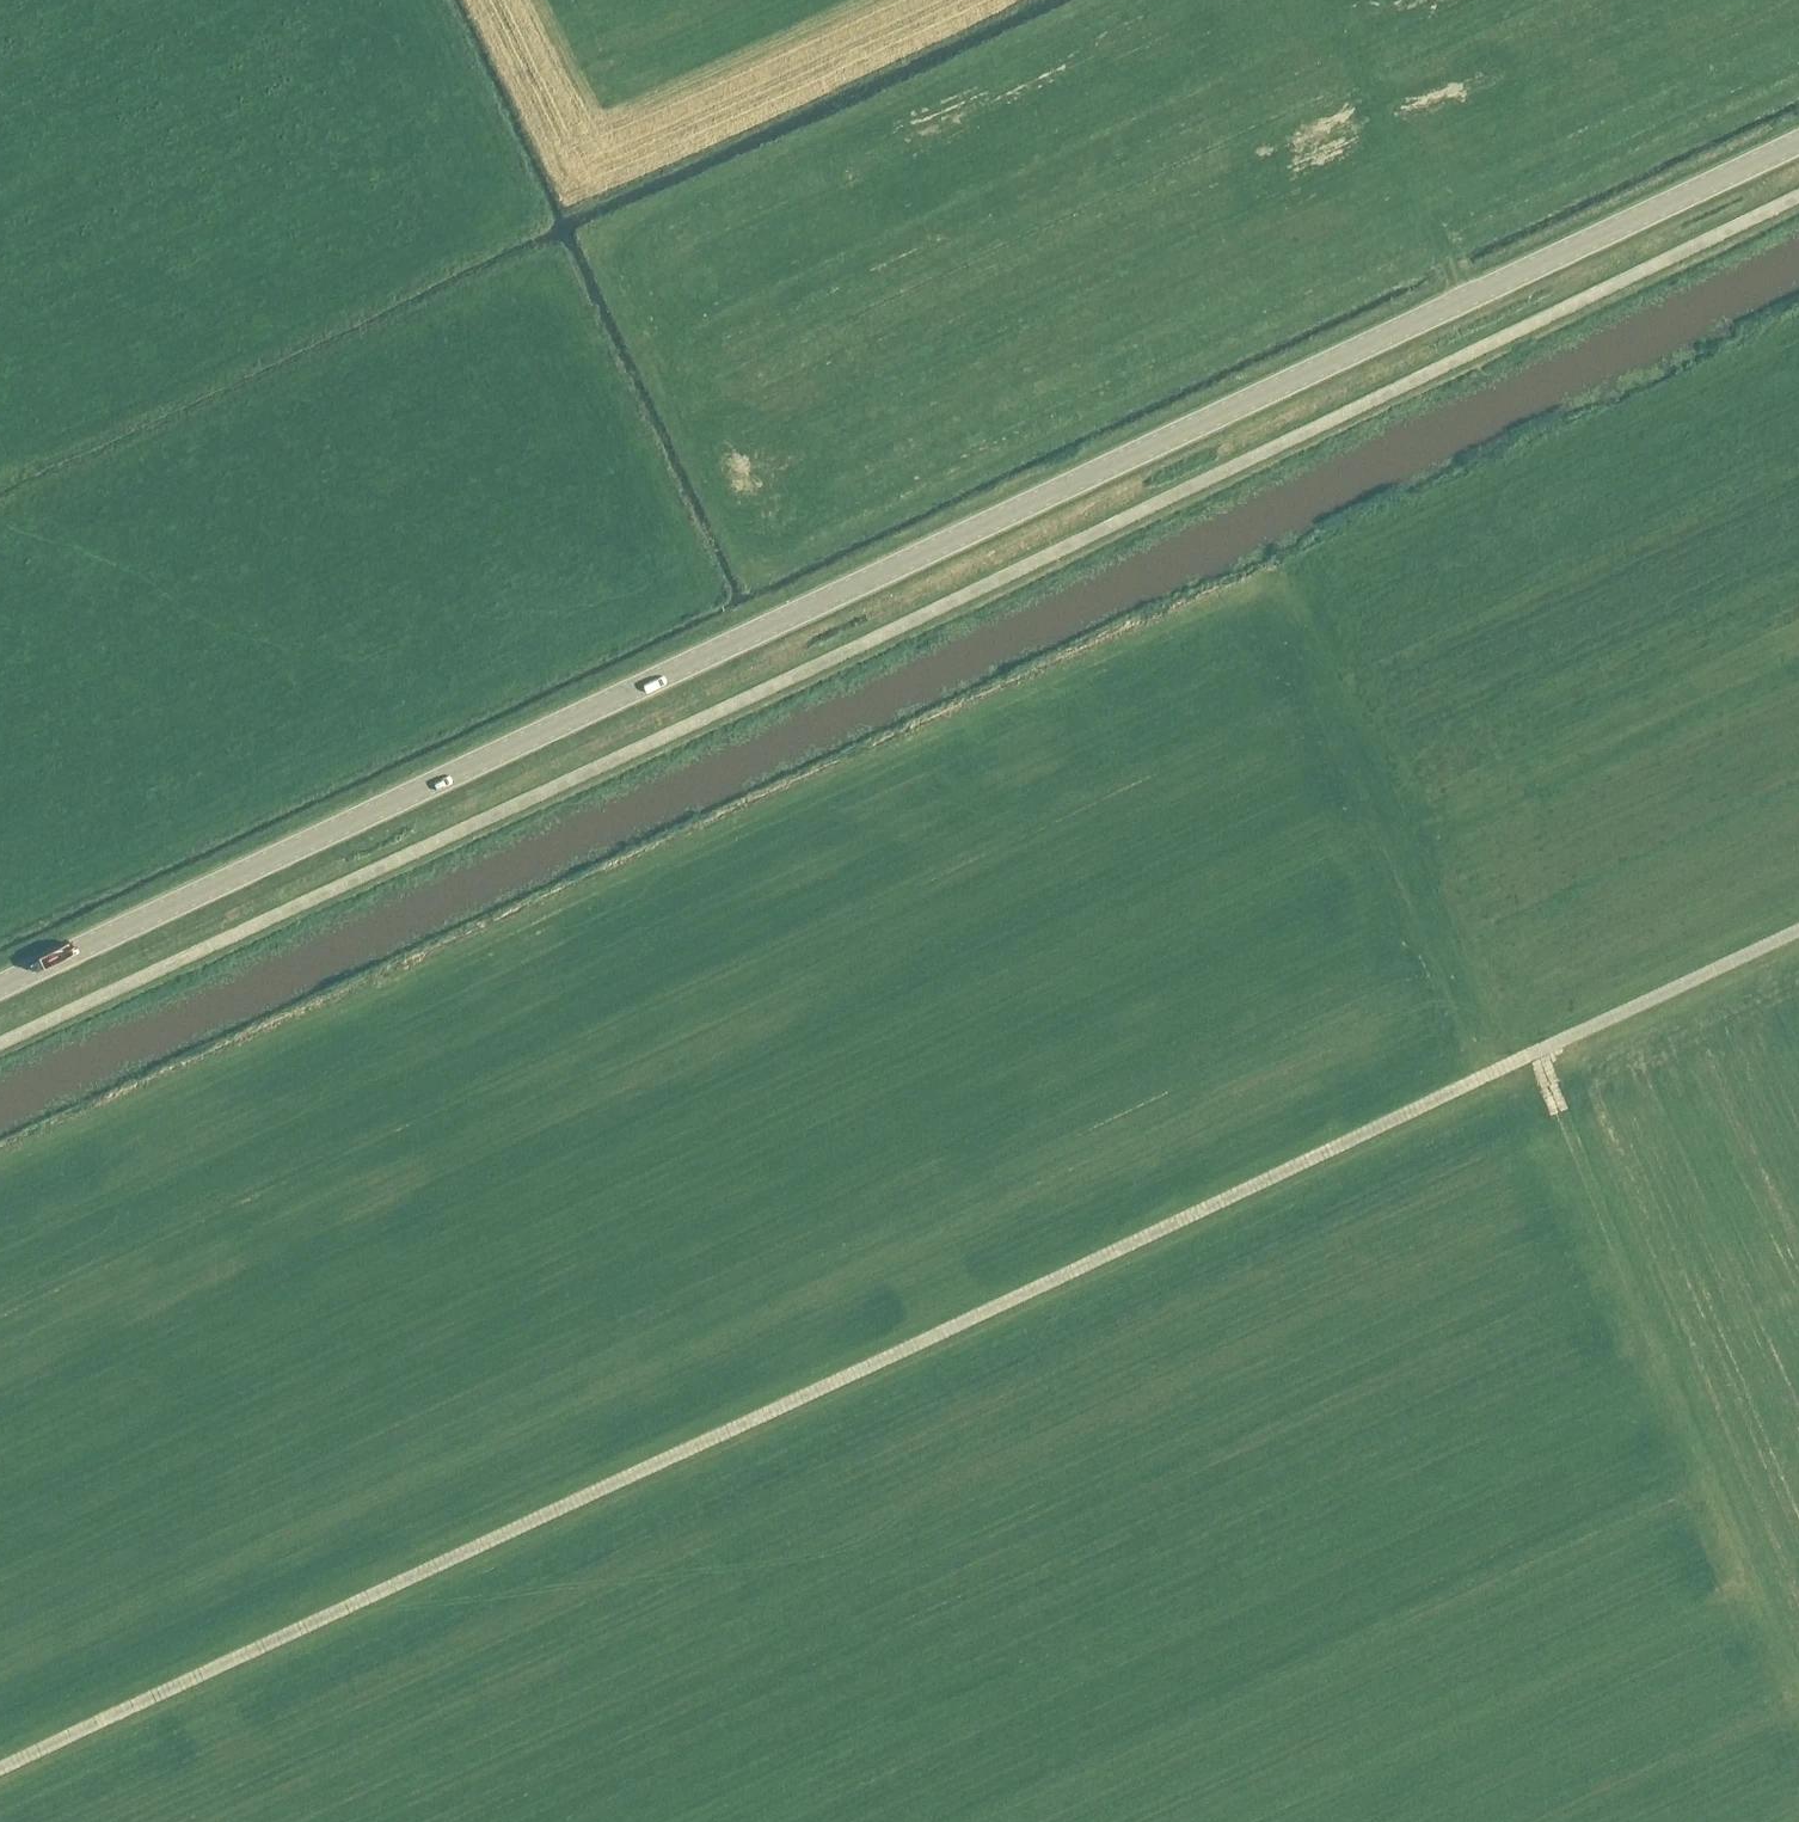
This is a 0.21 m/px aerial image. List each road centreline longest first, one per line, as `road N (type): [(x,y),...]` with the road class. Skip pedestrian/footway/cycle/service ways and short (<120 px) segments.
road 1 (tertiary): [(0,983),(1798,140)]
road 2 (track): [(1798,925),(0,1760)]

